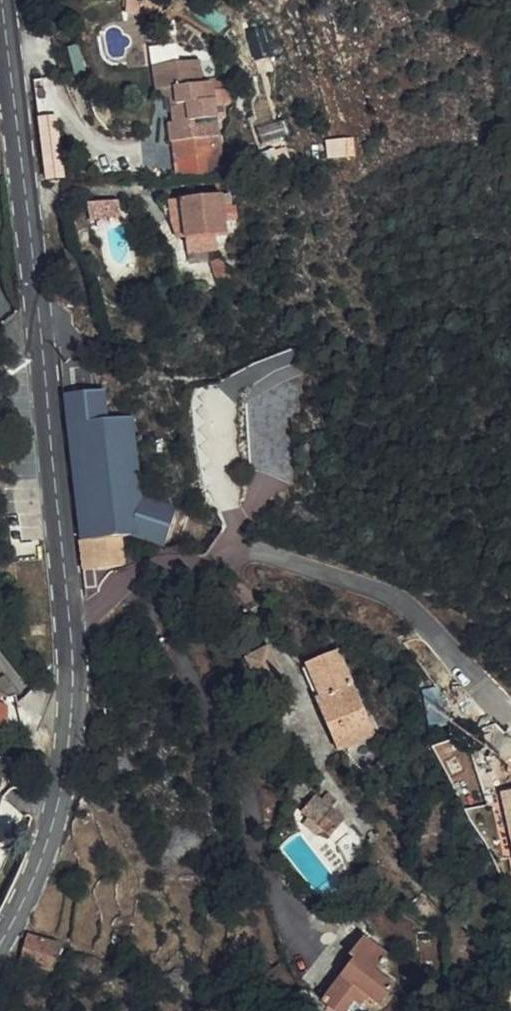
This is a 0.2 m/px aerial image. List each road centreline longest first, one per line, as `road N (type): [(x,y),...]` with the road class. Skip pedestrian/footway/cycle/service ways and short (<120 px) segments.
road 1 (tertiary): [(2,0),(71,629)]
road 2 (residential): [(240,553),(393,598),(417,614),(510,720)]
road 3 (tertiary): [(71,629),(70,730),(58,803),(38,869),(0,941)]
road 4 (residential): [(71,629),(130,578),(240,553)]
road 5 (residential): [(240,553),(246,520),(270,480),(276,392)]

